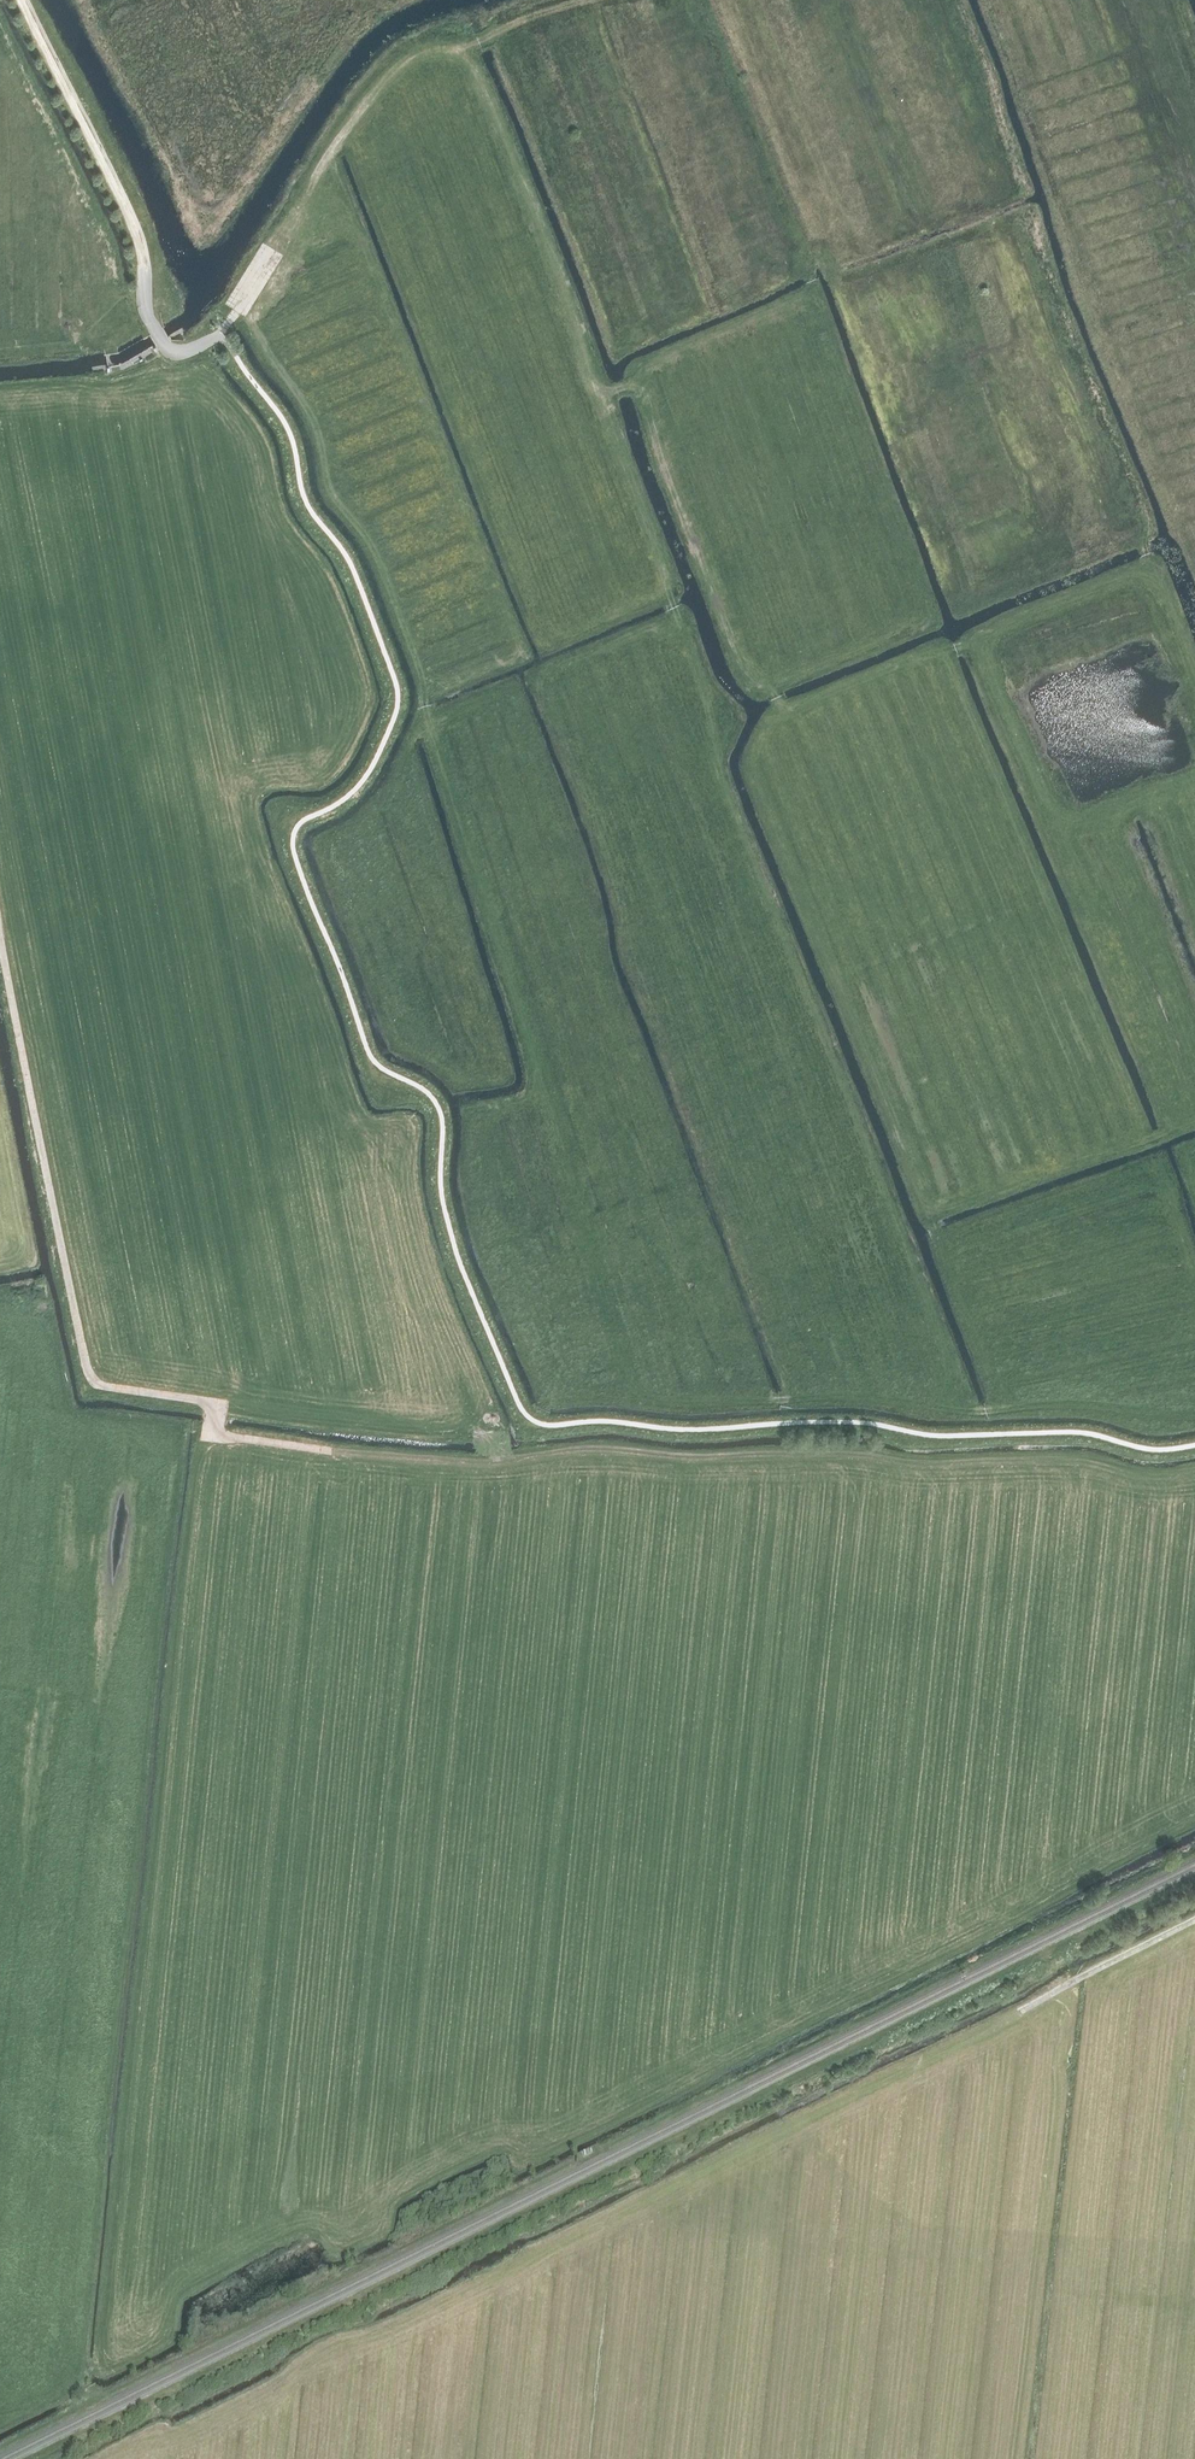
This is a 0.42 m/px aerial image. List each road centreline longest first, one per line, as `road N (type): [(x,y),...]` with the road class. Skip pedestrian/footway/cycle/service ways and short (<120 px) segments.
road 1 (track): [(19,0),(134,234),(143,290)]
road 2 (track): [(143,290),(170,351),(219,335)]

